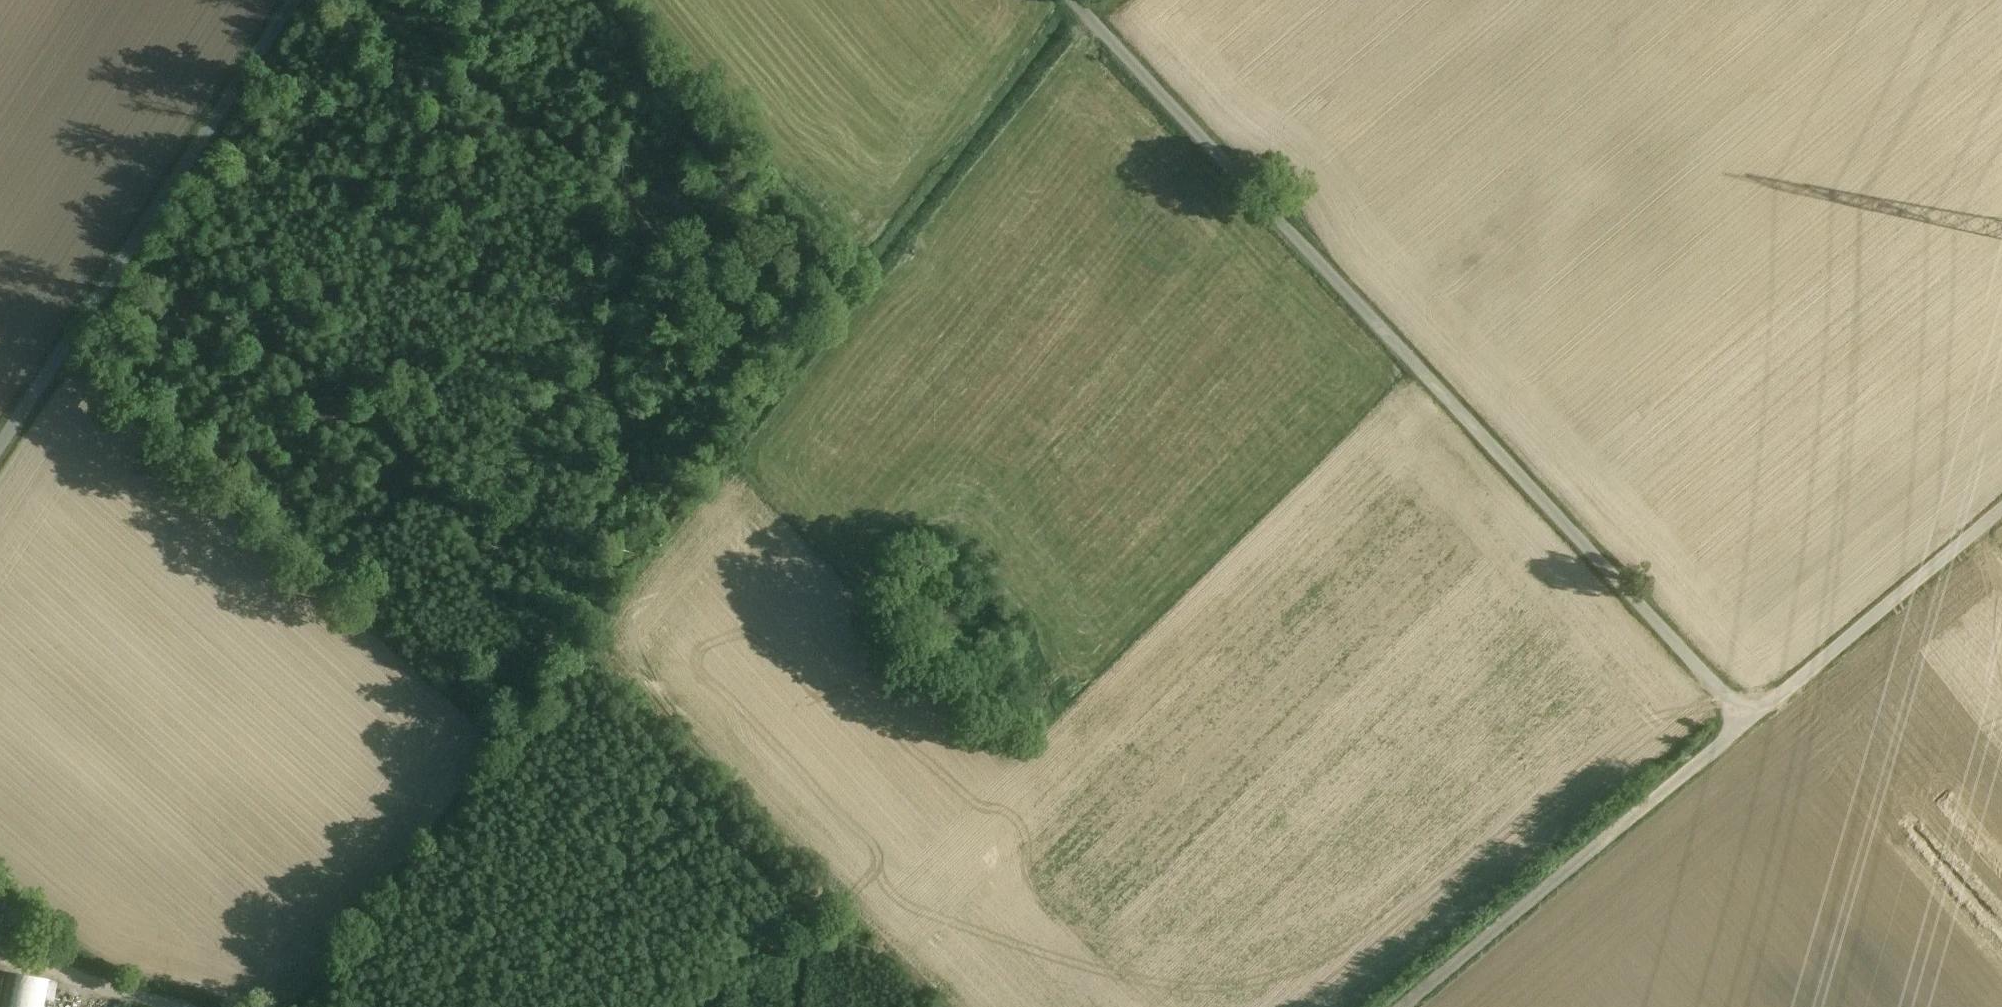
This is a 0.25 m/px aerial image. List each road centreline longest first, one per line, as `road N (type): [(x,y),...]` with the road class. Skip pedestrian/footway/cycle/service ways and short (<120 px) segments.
road 1 (unclassified): [(1747,723),(1073,0)]
road 2 (unclassified): [(0,434),(293,0)]
road 3 (unclassified): [(1401,1006),(1747,723)]
road 4 (unclassified): [(1747,723),(2001,511)]
road 5 (track): [(169,1006),(84,984),(0,917)]

